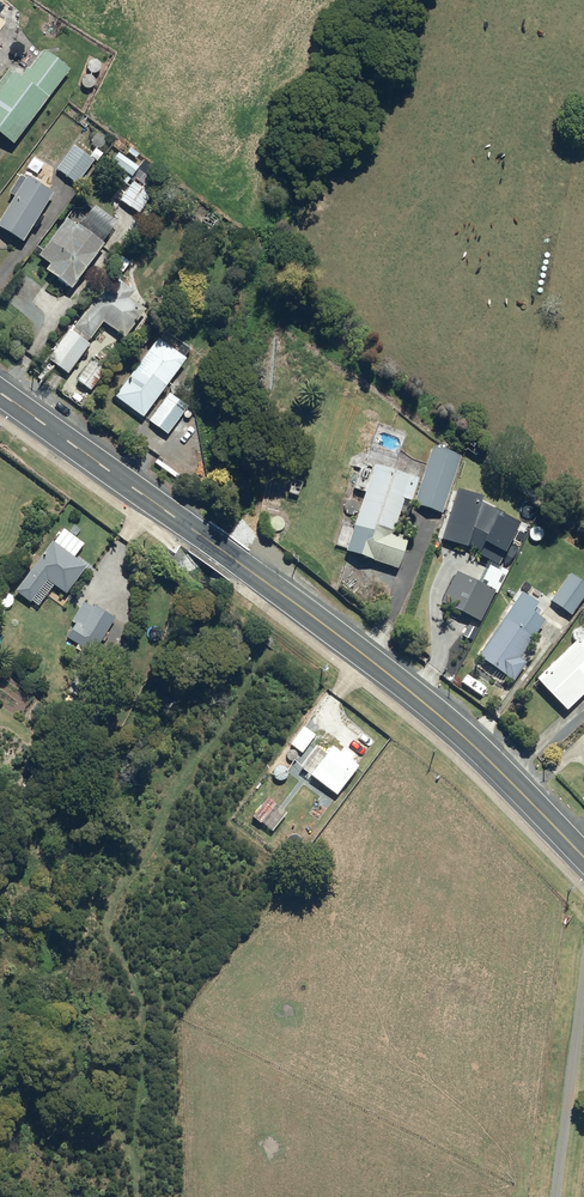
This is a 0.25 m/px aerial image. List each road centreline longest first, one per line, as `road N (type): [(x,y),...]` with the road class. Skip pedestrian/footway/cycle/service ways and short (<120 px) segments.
road 1 (secondary): [(0,392),(410,688),(583,854)]

